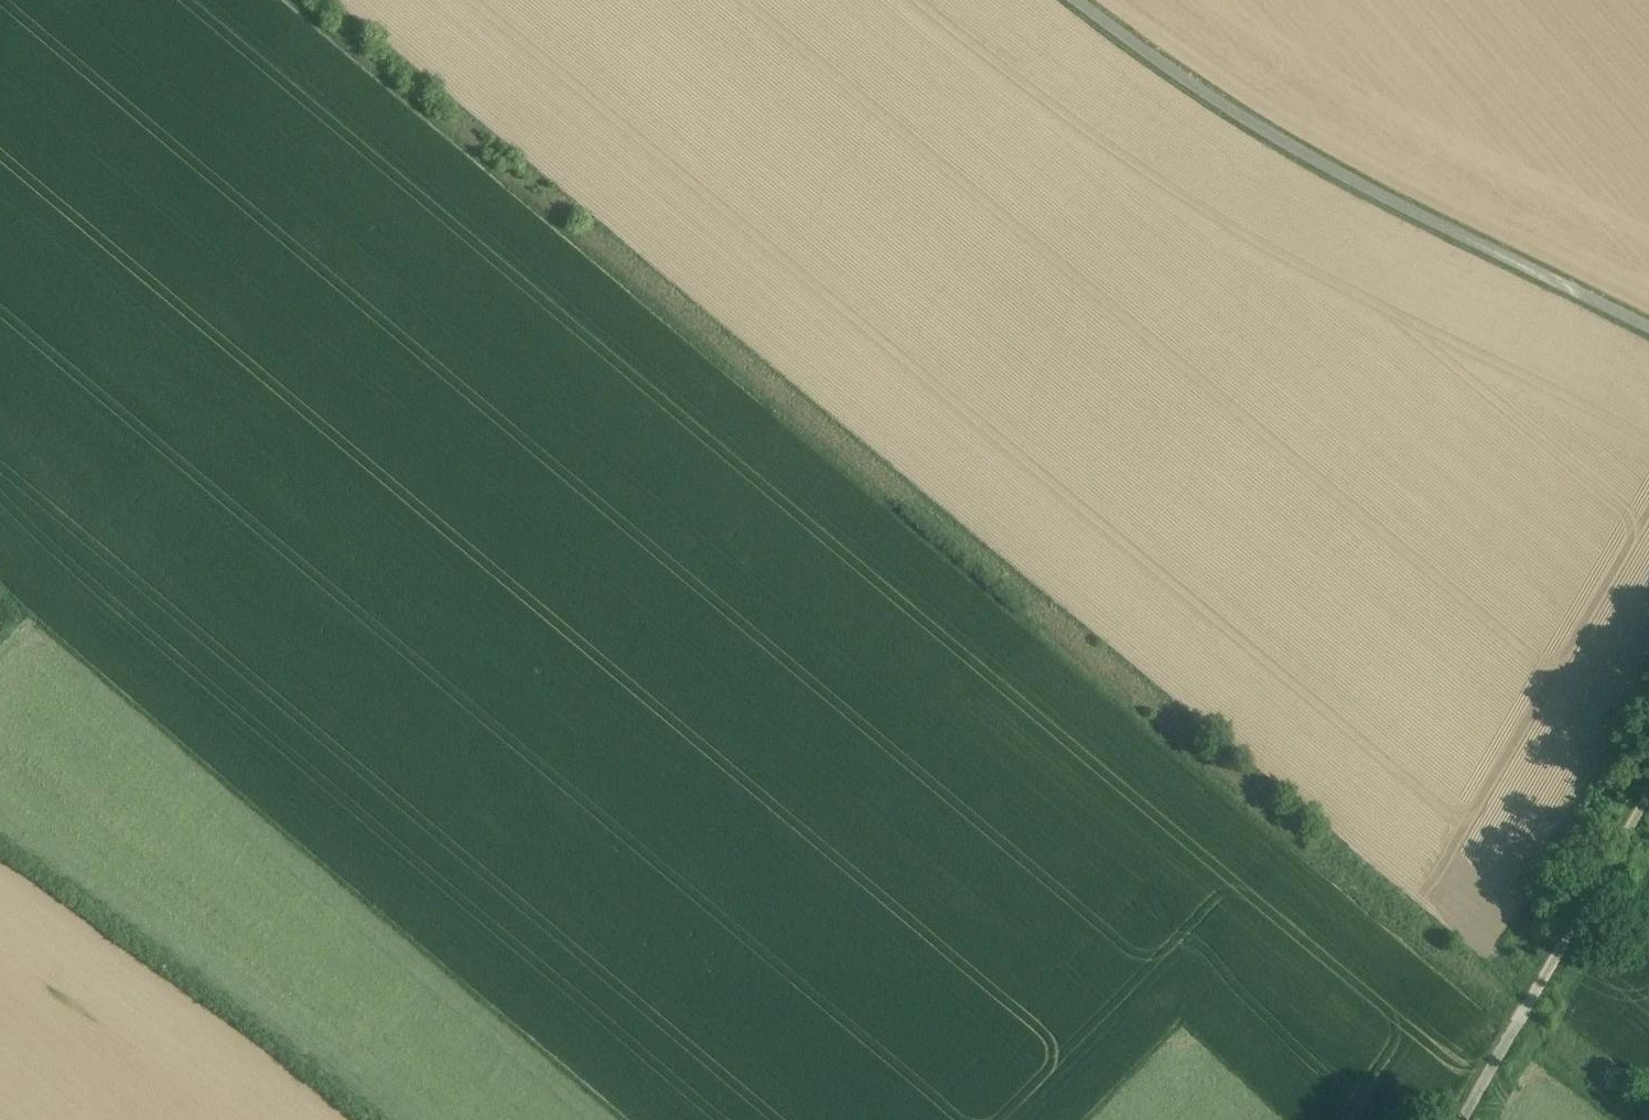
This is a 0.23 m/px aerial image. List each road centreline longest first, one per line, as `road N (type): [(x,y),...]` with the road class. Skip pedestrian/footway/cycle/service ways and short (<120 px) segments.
road 1 (track): [(1648,326),(1301,141),(1094,0)]
road 2 (track): [(1464,1119),(1648,794)]

